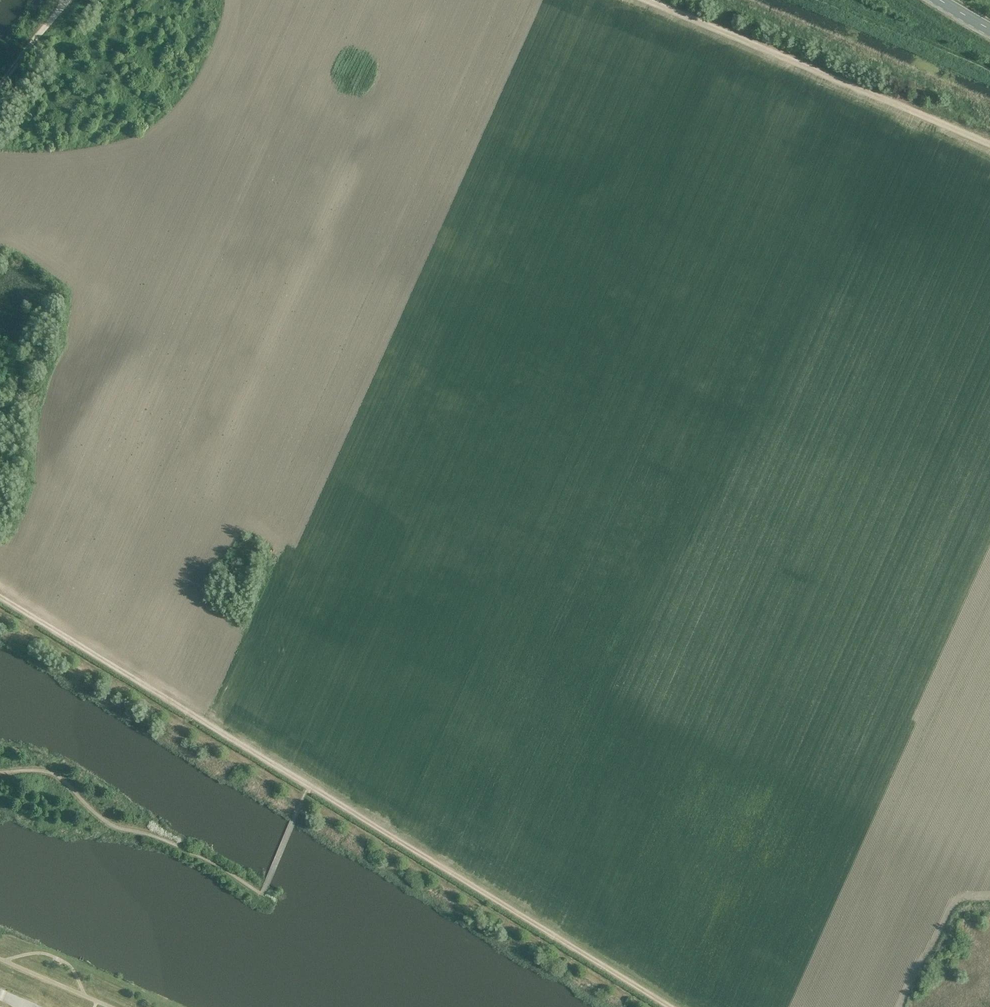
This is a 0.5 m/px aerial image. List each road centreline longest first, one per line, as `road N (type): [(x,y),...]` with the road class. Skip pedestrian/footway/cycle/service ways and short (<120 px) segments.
road 1 (track): [(0,600),(667,1006)]
road 2 (track): [(648,0),(989,144)]

